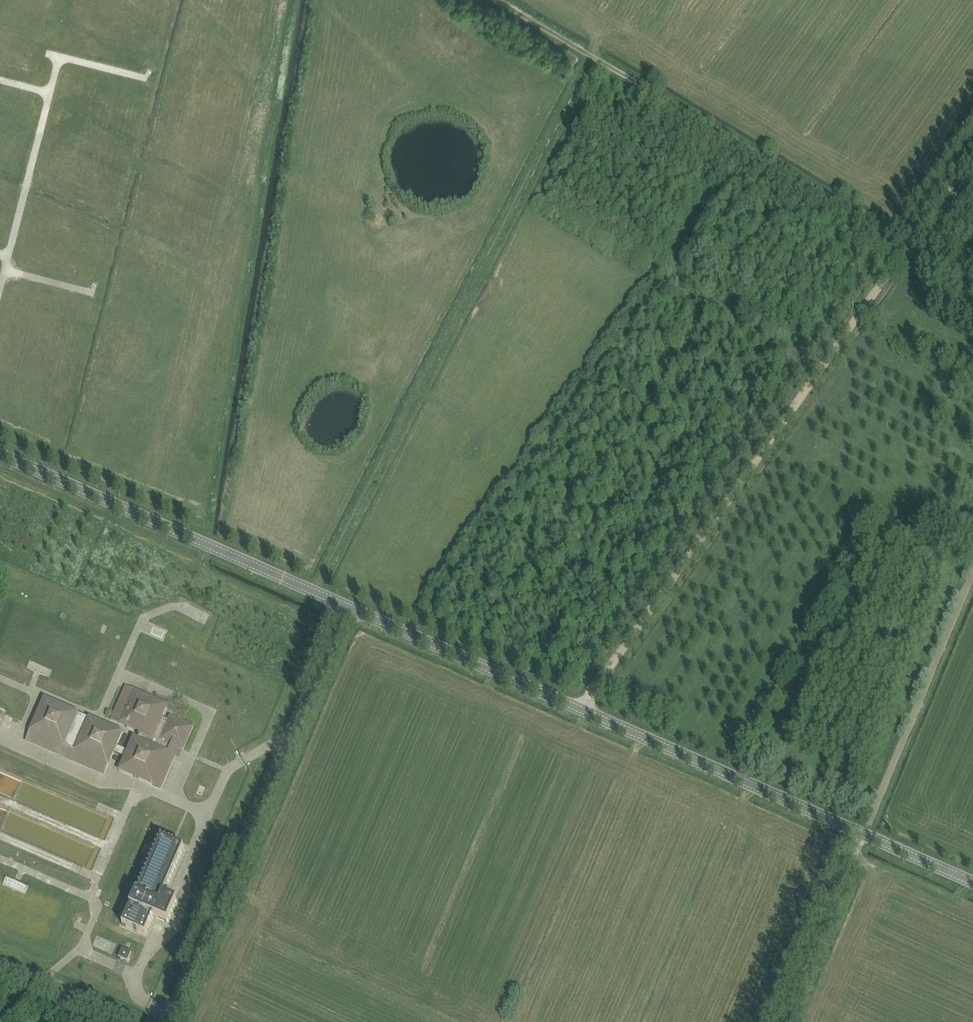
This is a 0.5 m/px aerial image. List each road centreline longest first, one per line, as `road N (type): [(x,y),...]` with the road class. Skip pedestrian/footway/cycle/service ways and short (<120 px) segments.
road 1 (track): [(972,149),(578,708)]
road 2 (tertiary): [(972,882),(349,604)]
road 3 (track): [(315,590),(591,56)]
road 4 (track): [(906,245),(498,0)]
road 5 (unclassified): [(171,1021),(349,604)]
road 6 (tertiary): [(349,604),(0,453)]
road 7 (track): [(783,1021),(865,834)]

